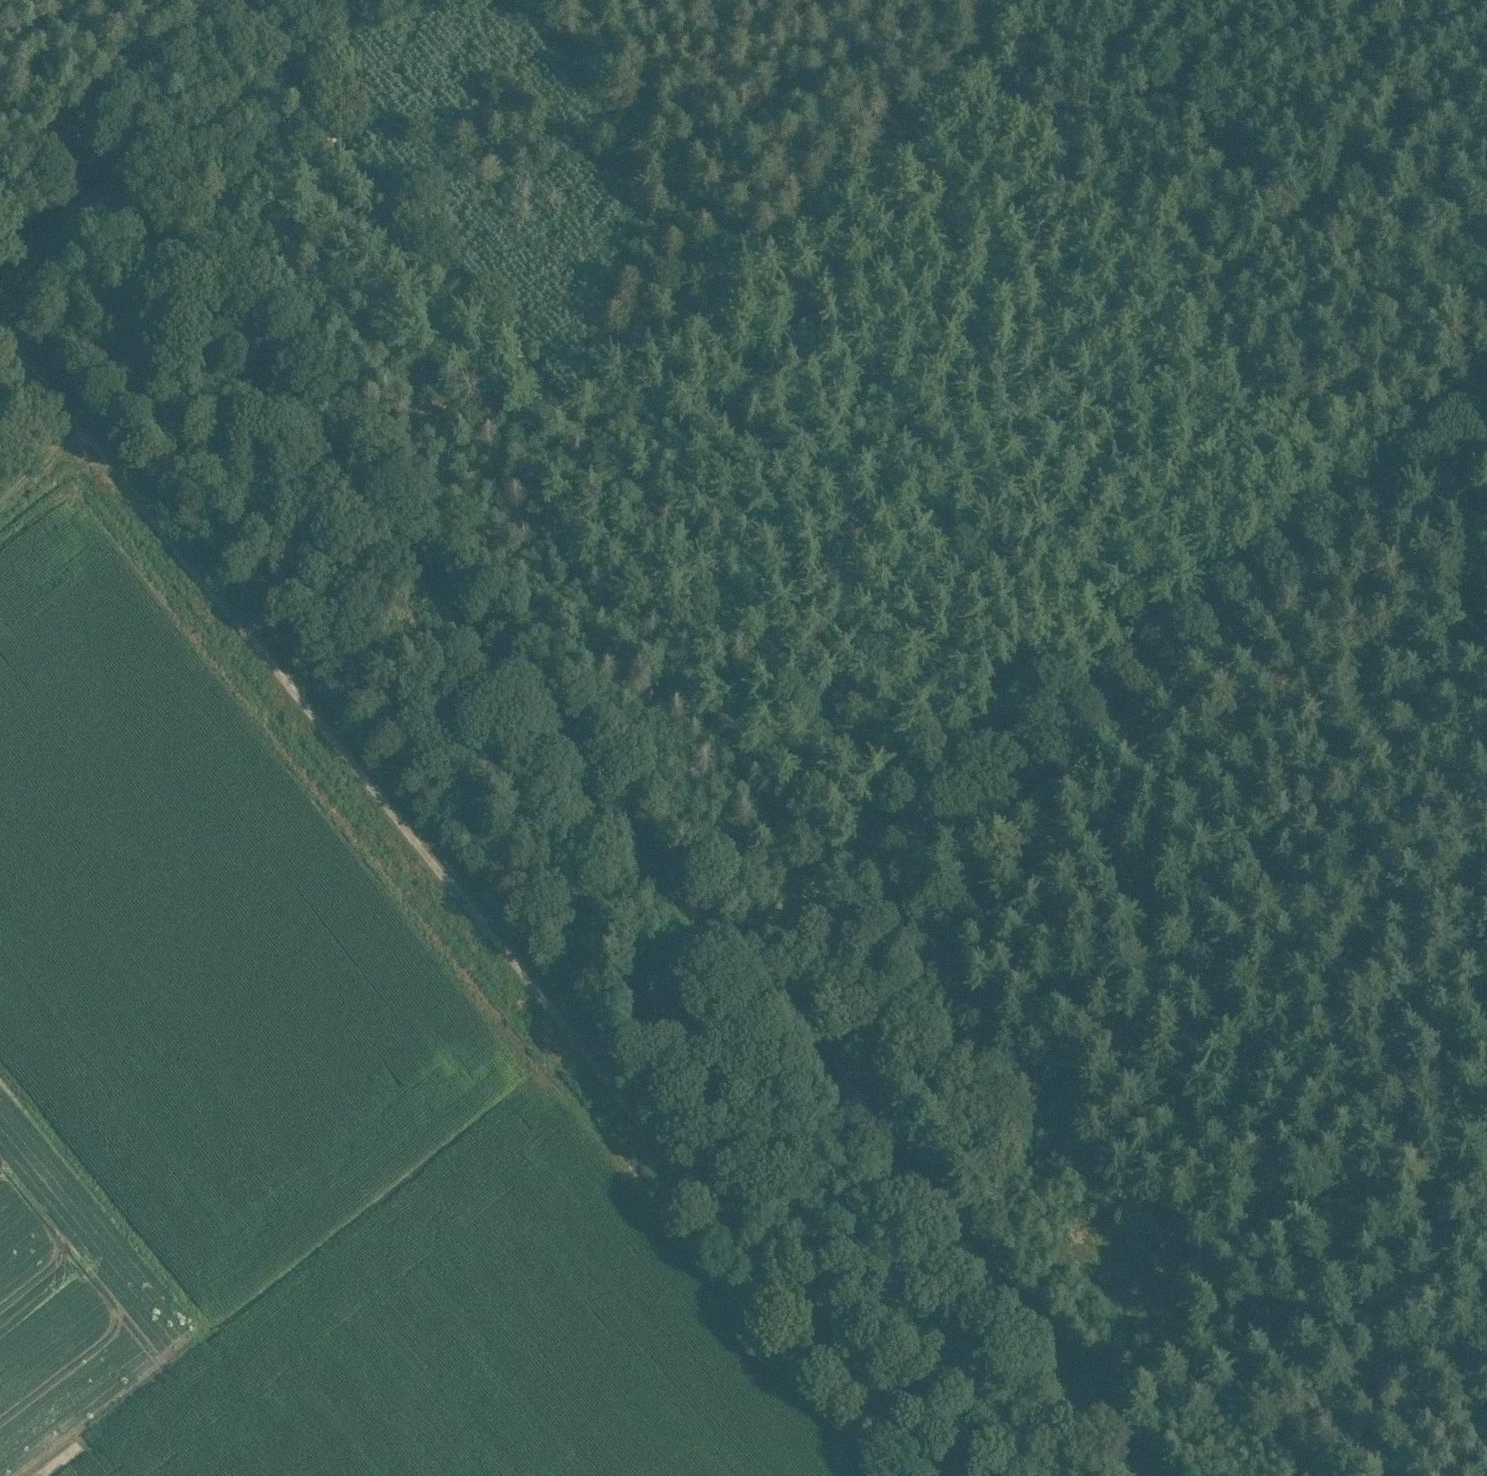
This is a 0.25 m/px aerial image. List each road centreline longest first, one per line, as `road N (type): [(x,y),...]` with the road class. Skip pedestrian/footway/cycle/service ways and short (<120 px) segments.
road 1 (track): [(82,435),(929,1475)]
road 2 (track): [(915,813),(1182,1207),(1397,1475)]
road 3 (track): [(915,813),(1486,397)]
road 4 (track): [(0,177),(219,27)]
road 5 (track): [(760,930),(915,813)]
road 6 (track): [(0,331),(82,435)]

